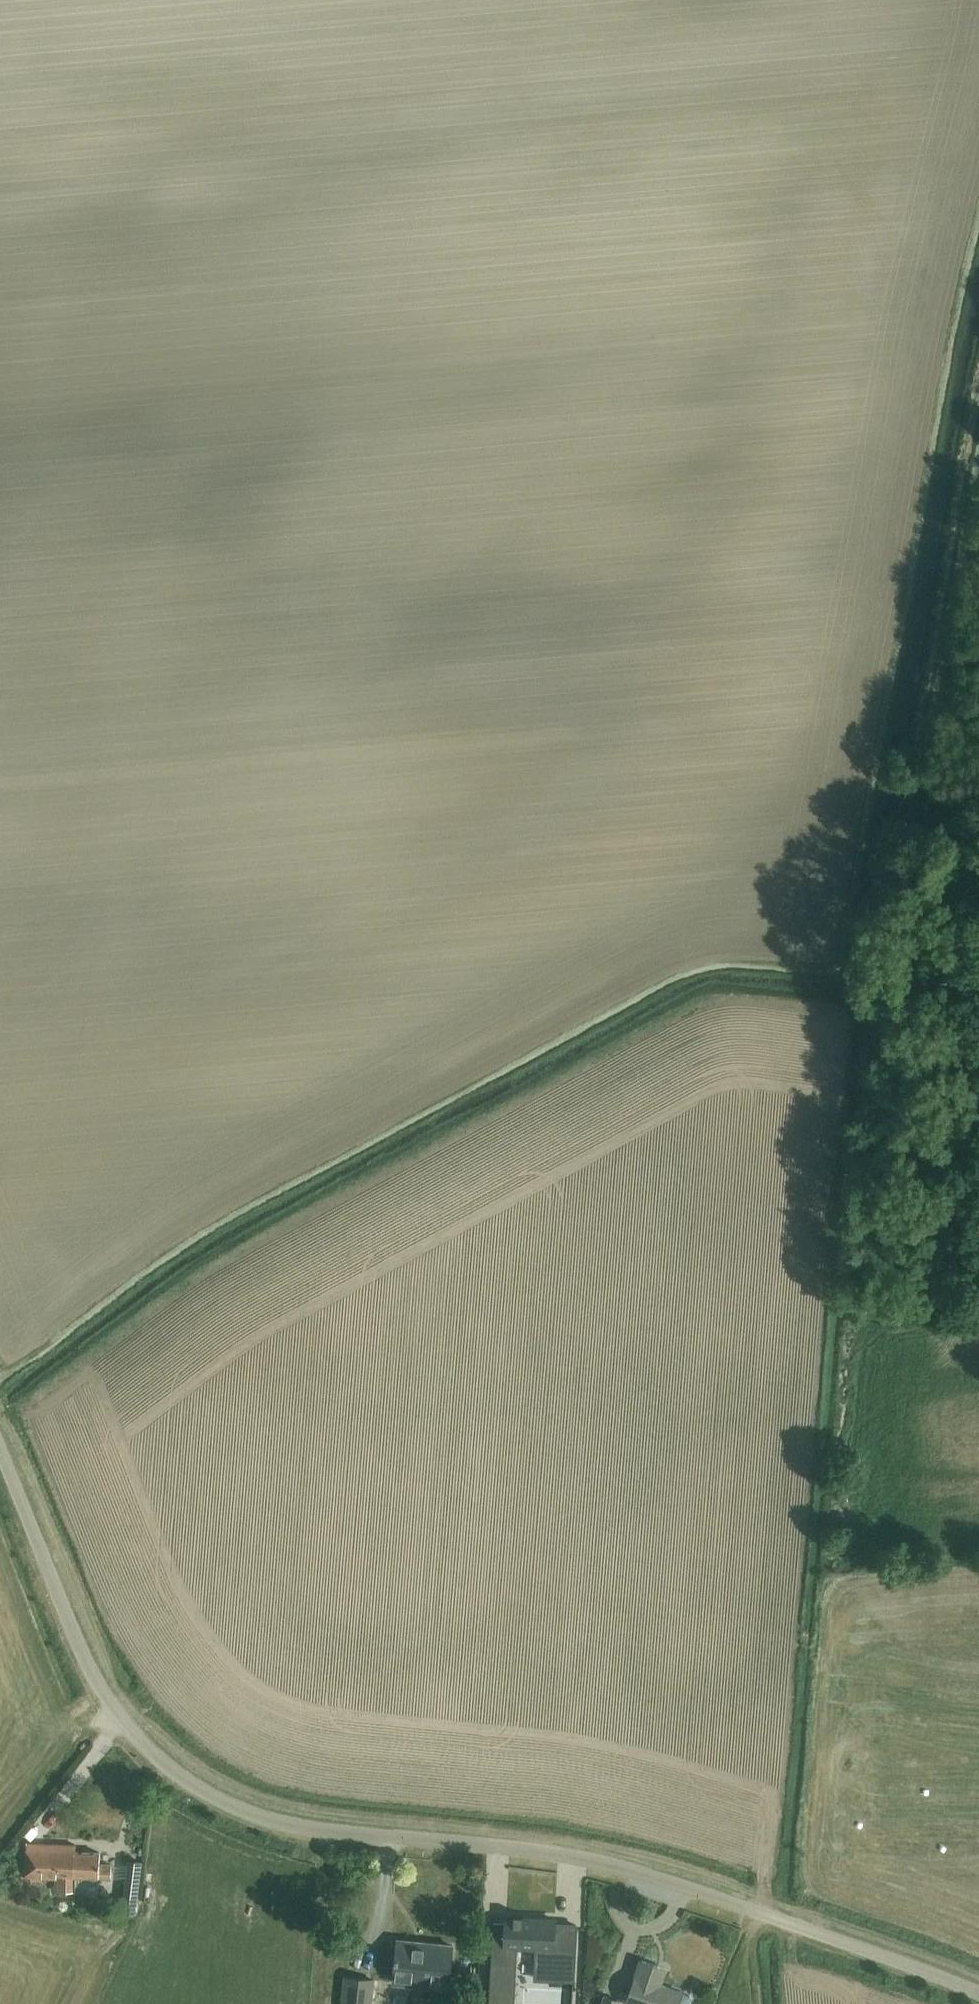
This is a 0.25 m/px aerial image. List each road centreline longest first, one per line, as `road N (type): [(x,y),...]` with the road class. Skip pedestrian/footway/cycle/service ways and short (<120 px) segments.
road 1 (unclassified): [(978,1993),(654,1878),(529,1852),(312,1829),(219,1801),(149,1749),(96,1680),(0,1450)]

